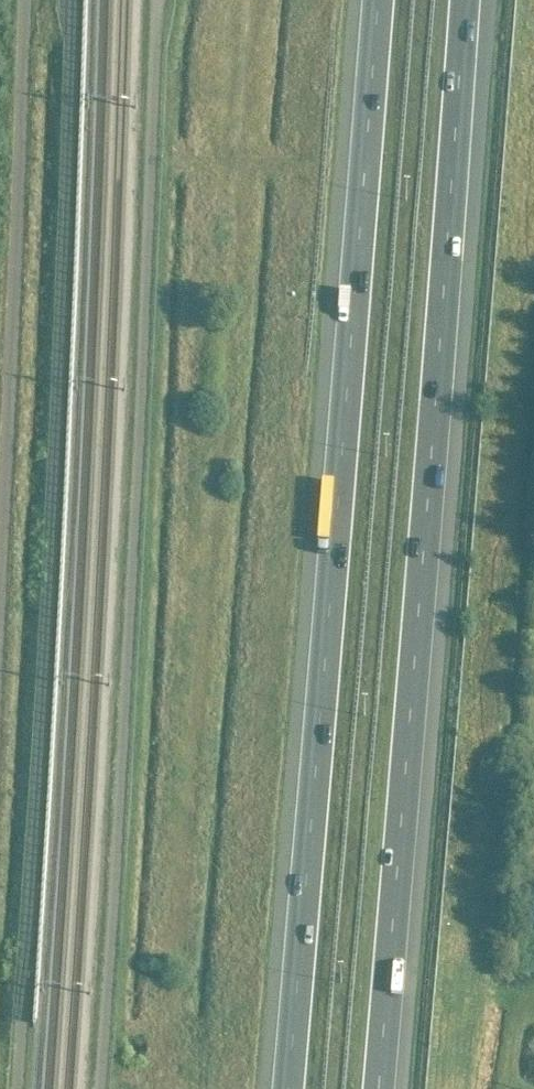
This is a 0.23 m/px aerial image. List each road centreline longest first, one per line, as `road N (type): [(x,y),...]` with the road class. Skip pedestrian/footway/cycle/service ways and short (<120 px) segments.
road 1 (motorway): [(377,0),(280,1088)]
road 2 (motorway): [(378,1088),(463,0)]
road 3 (unclassified): [(0,711),(24,0)]

